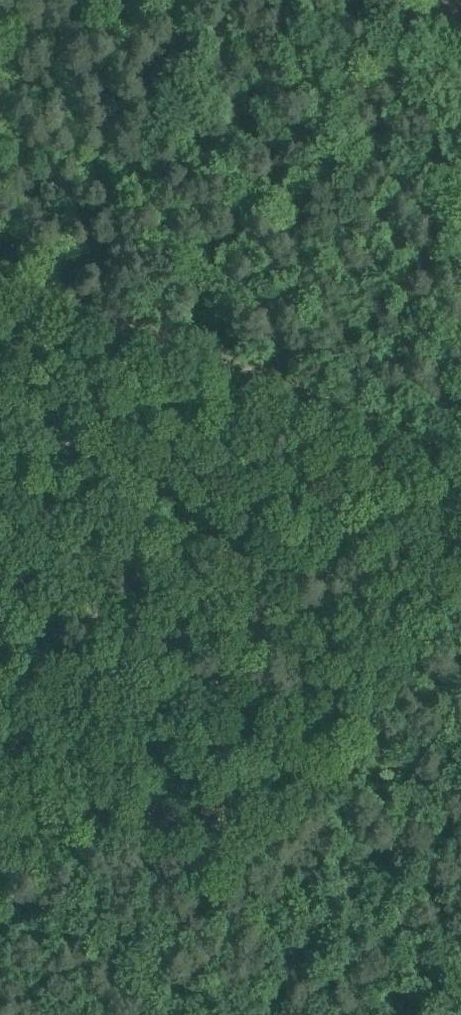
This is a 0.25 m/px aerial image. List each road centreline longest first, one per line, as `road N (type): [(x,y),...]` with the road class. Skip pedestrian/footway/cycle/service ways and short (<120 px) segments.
road 1 (track): [(460,438),(0,270)]

